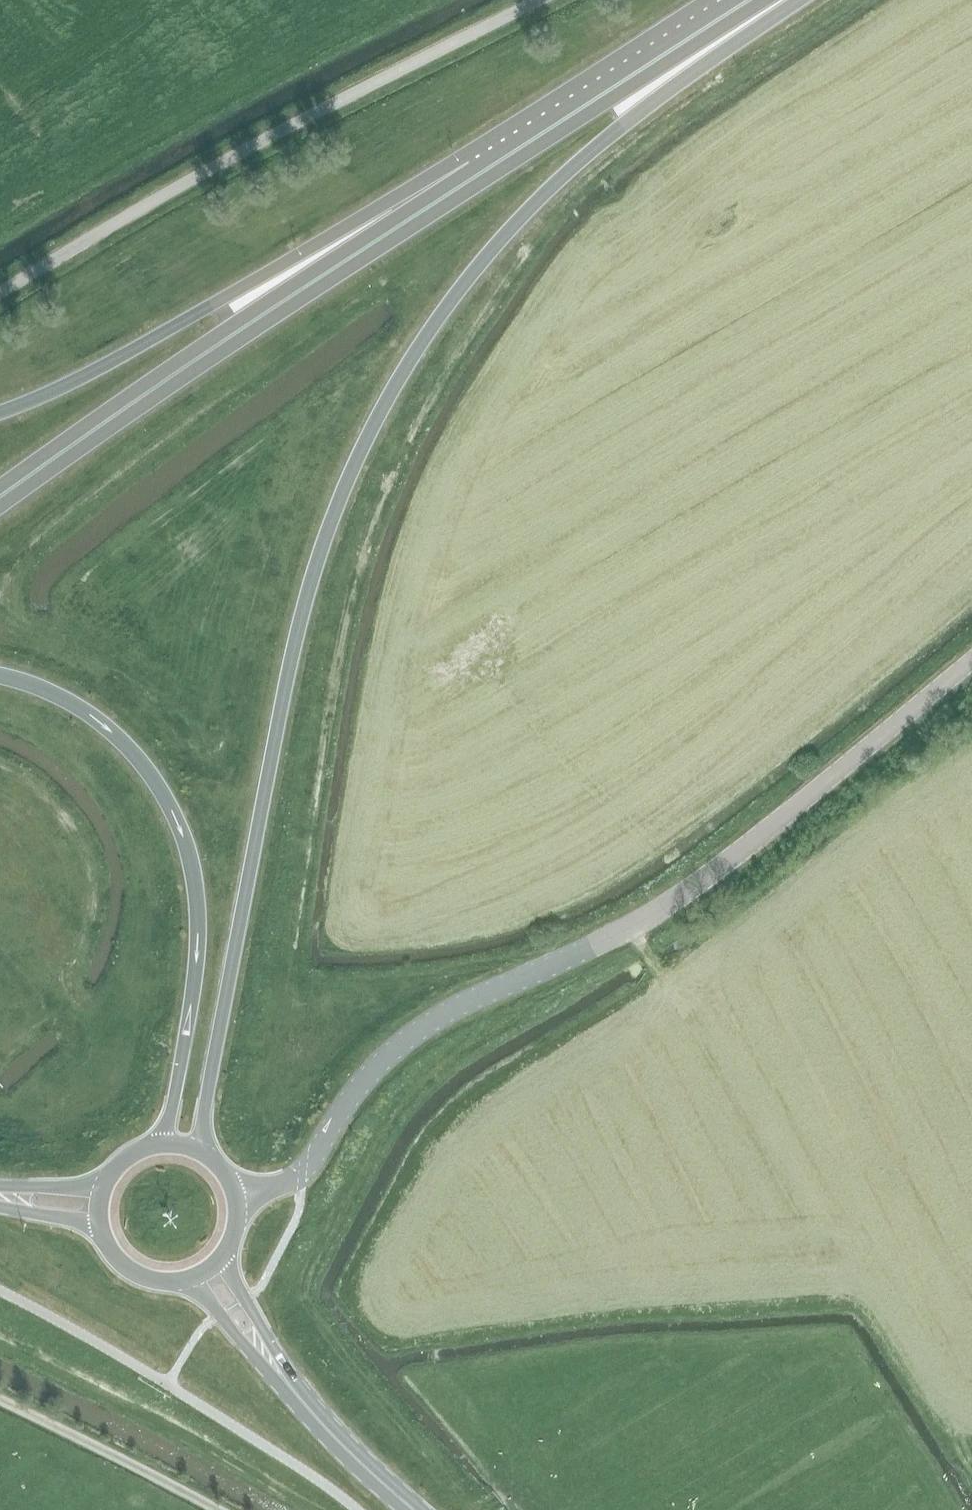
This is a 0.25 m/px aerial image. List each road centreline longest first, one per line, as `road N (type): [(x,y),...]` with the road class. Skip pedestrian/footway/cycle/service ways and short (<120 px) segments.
road 1 (trunk): [(203,1147),(212,1066),(316,563),(384,406),(467,278),(558,181),(615,129),(802,0)]
road 2 (unclassified): [(971,661),(710,877),(618,933),(423,1026),(354,1092),(302,1174),(236,1193)]
road 3 (unclassified): [(0,295),(229,158),(542,0)]
road 4 (trunk): [(0,499),(510,153)]
road 5 (trunk): [(510,153),(460,158),(157,336),(0,414)]
road 6 (trunk): [(0,675),(88,713),(122,741),(148,771),(183,838),(197,909),(195,978),(161,1138)]
road 7 (trunk): [(510,153),(755,0)]
road 8 (primary): [(416,1509),(296,1393)]
road 9 (primary): [(184,1279),(296,1393)]
road 10 (primary): [(296,1393),(223,1253)]

